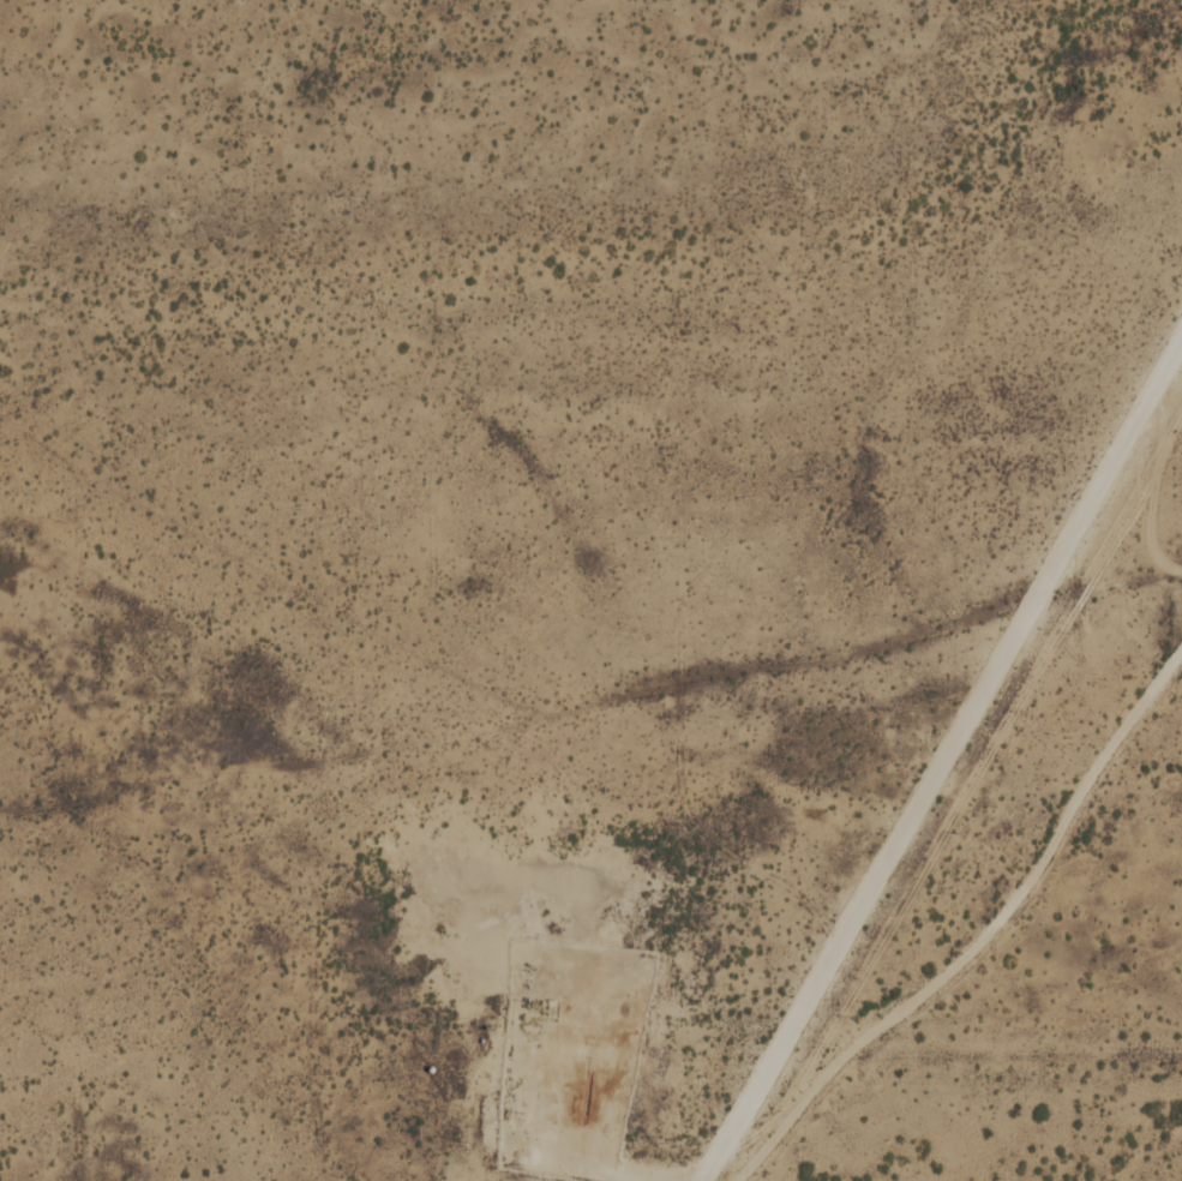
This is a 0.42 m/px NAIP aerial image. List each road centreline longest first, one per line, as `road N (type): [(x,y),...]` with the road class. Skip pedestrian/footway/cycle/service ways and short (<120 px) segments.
road 1 (residential): [(1181,542),(1018,565),(456,609),(427,660),(0,969)]
road 2 (residential): [(738,1180),(880,1026),(1000,923),(1052,851),(1075,799),(1181,652)]
road 3 (residential): [(651,1180),(576,1147),(542,1093)]

